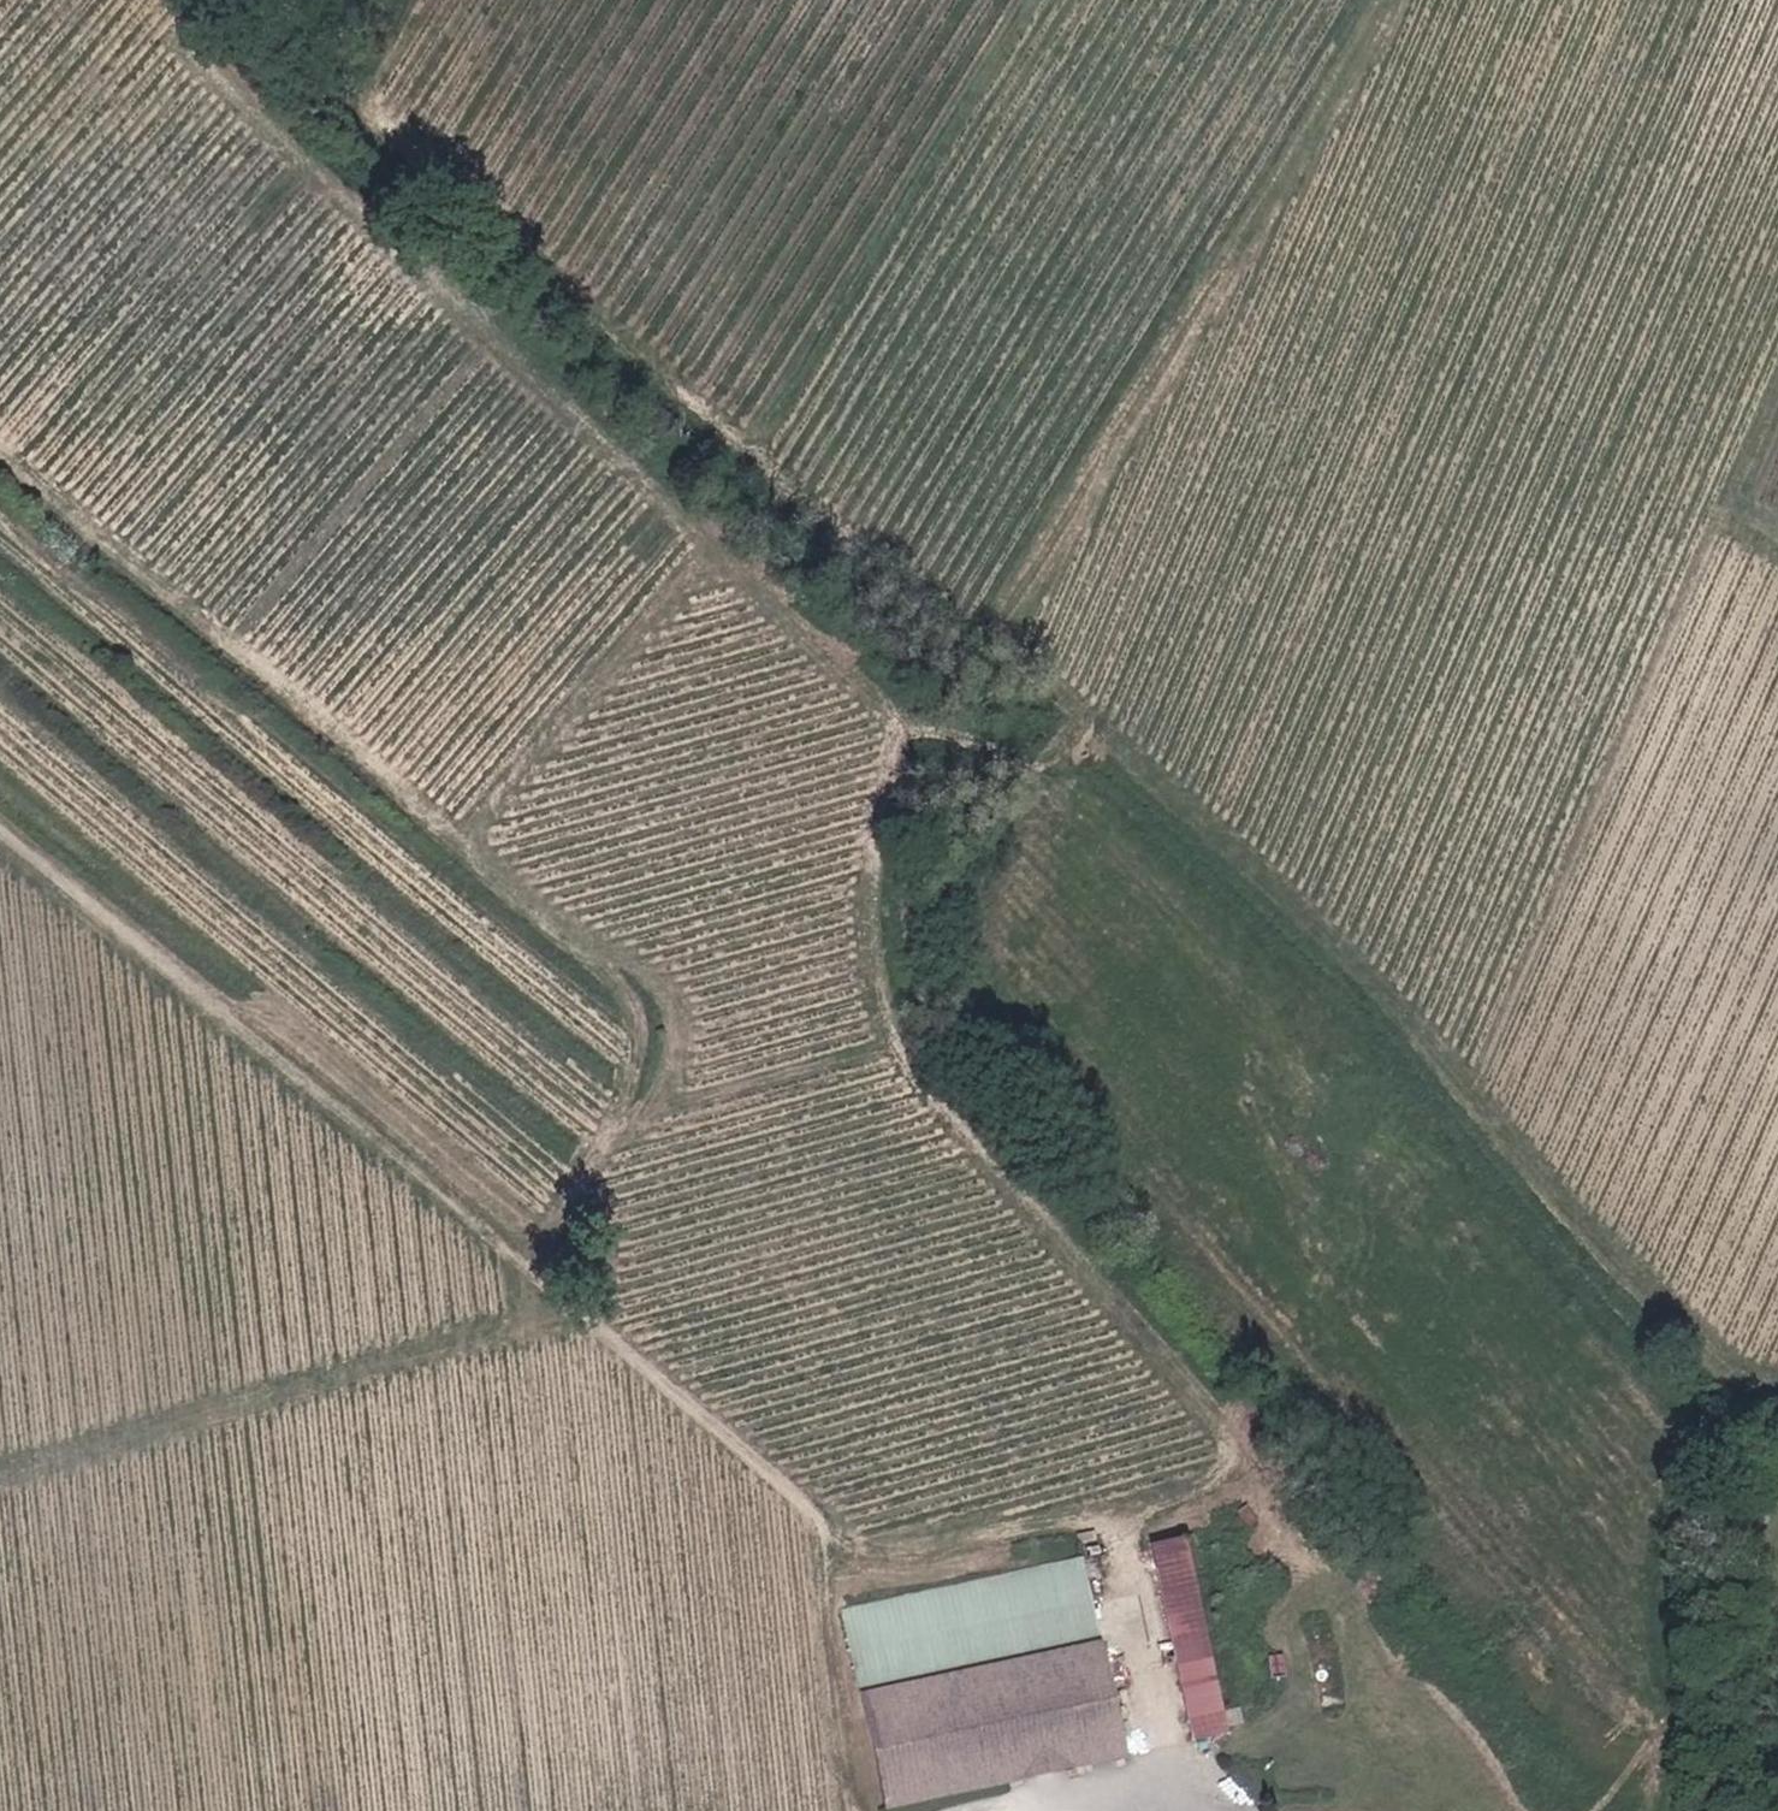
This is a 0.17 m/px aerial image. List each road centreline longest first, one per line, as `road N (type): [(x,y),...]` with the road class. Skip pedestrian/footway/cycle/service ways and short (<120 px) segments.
road 1 (unclassified): [(1777,1503),(1766,1542),(1777,1632)]

